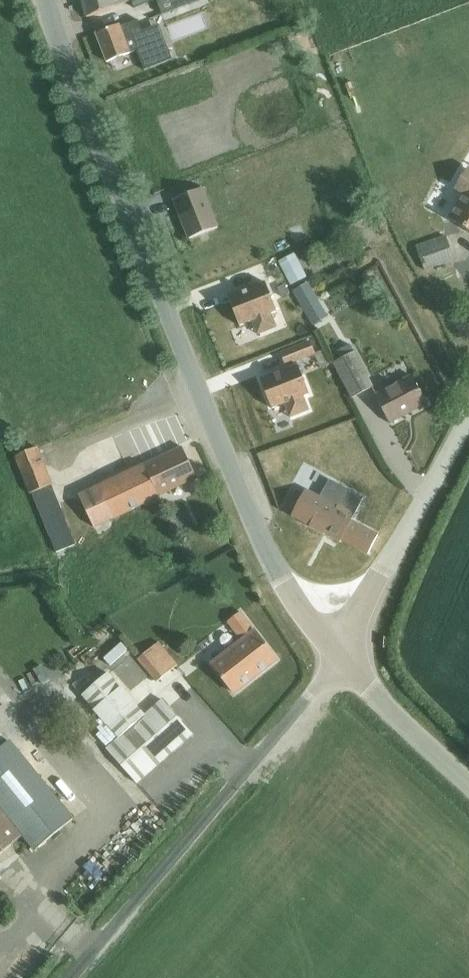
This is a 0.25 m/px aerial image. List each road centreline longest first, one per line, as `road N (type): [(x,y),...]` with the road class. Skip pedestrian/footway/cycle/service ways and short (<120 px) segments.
road 1 (tertiary): [(343,653),(283,582),(258,531),(97,143),(48,0)]
road 2 (unclassified): [(72,977),(343,653)]
road 3 (tertiary): [(343,653),(468,414)]
road 4 (tertiary): [(468,788),(343,653)]

